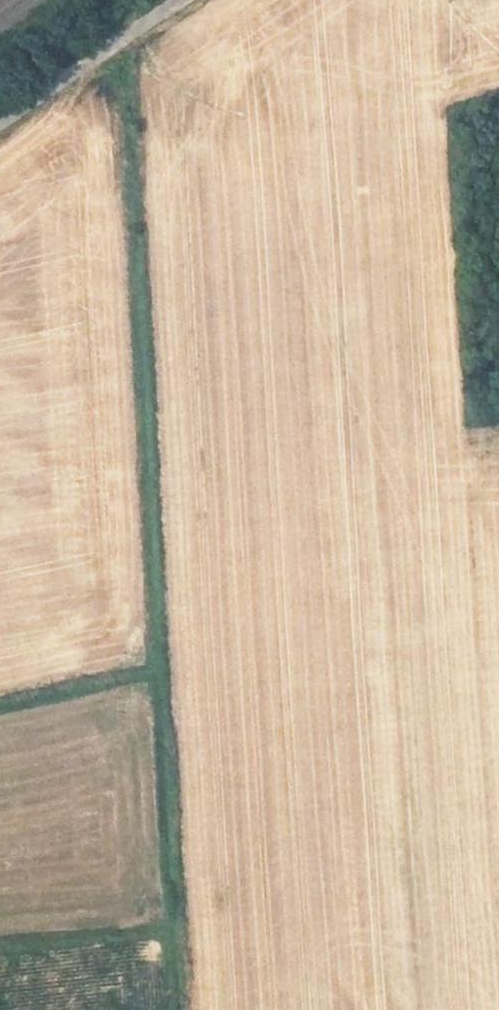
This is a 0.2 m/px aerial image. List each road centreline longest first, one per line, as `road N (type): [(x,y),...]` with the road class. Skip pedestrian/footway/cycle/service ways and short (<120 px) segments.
road 1 (track): [(0,121),(175,0)]

